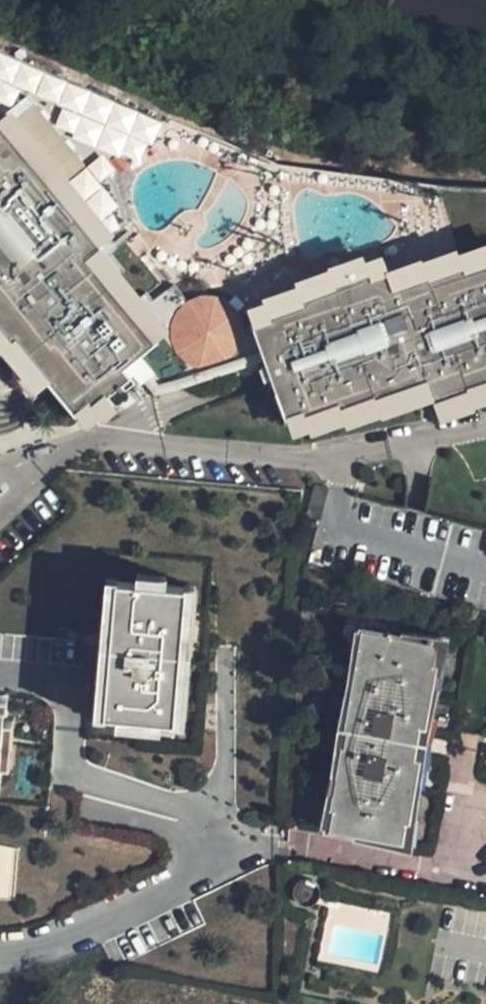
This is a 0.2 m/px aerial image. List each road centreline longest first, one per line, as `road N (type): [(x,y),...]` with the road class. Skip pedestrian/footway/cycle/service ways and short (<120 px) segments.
road 1 (residential): [(31,477),(70,447),(133,441),(334,459)]
road 2 (residential): [(334,459),(344,460),(335,524),(485,569)]

